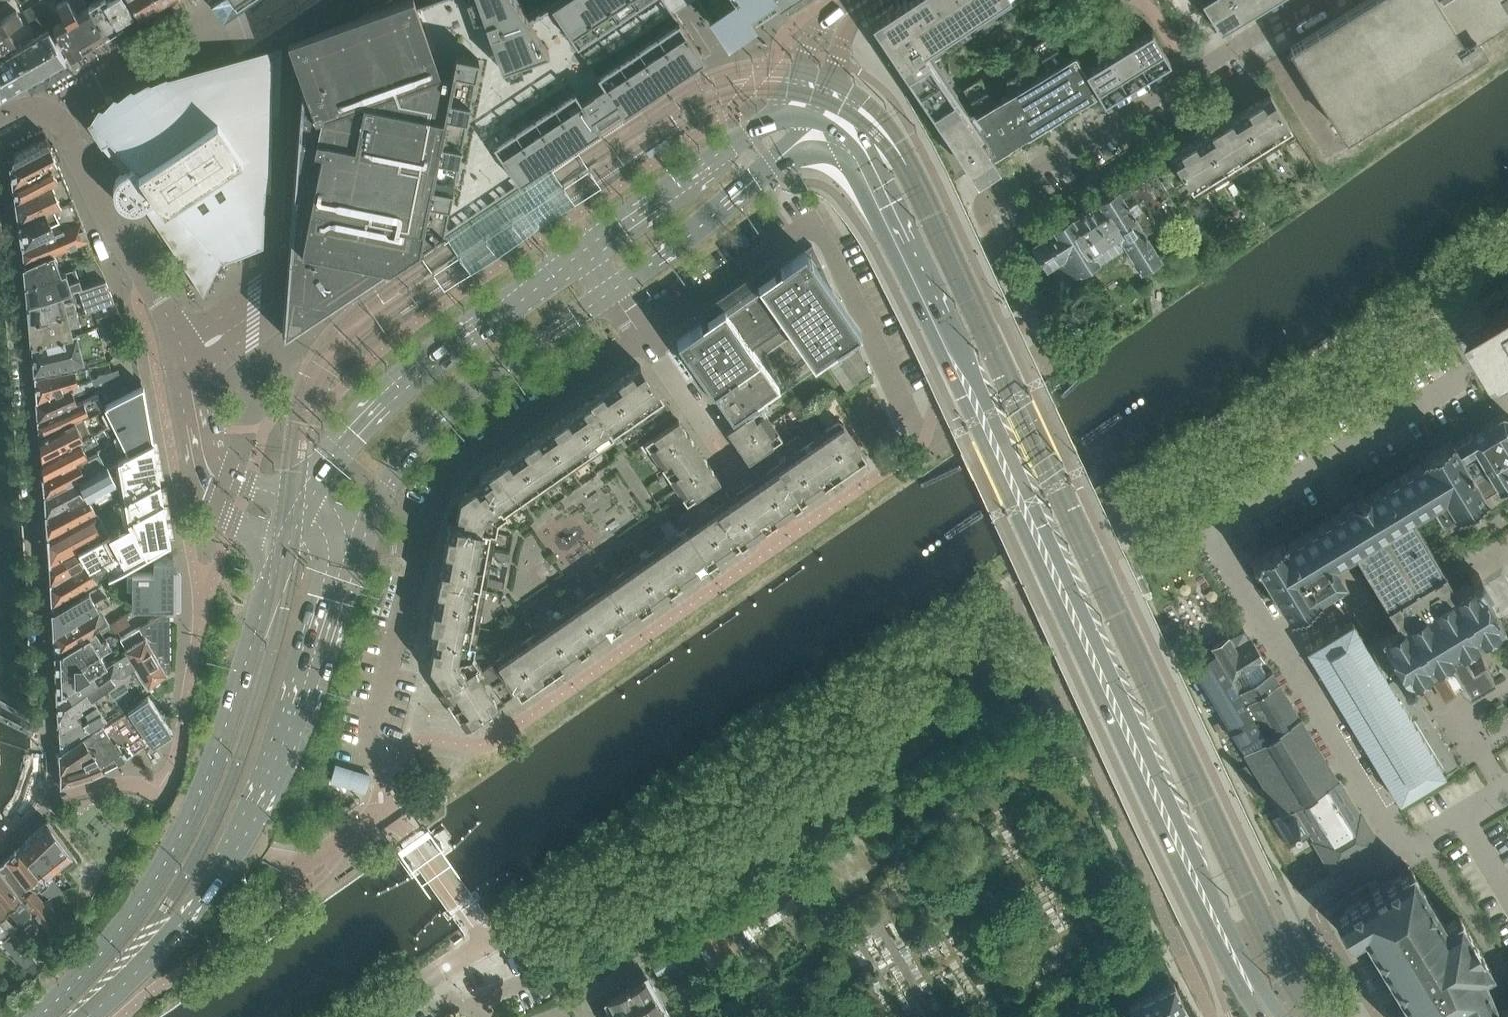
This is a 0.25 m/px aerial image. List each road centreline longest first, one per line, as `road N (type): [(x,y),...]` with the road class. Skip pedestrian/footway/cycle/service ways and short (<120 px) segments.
road 1 (secondary): [(1245,976),(870,175),(839,135),(811,119)]
road 2 (residential): [(0,845),(37,806),(45,775),(0,206)]
road 3 (secondary): [(88,1016),(215,881),(274,768),(330,601),(359,543)]
road 4 (secondary): [(285,544),(180,836),(111,941),(35,1016)]
road 5 (residential): [(925,438),(826,236),(810,221),(644,335)]
road 6 (residential): [(979,218),(987,200),(1316,0)]
road 7 (residential): [(200,435),(173,326),(63,135),(41,120),(0,126)]
road 8 (secondary): [(587,247),(422,370),(342,451),(308,504)]
road 9 (residential): [(1205,533),(1404,854)]
road 10 (secondary): [(359,543),(386,486),(451,406),(613,291)]
road 11 (residential): [(644,335),(458,464),(418,549)]
road 12 (secondary): [(613,291),(742,188),(811,119)]
road 13 (secondary): [(811,119),(752,132),(587,247)]
road 14 (residential): [(418,549),(364,755)]
road 15 (residential): [(742,478),(644,335)]
road 16 (residential): [(200,435),(204,477),(218,507),(285,544)]
road 17 (residential): [(859,5),(836,11),(811,37),(803,70),(811,119)]
road 18 (residential): [(308,504),(232,475),(200,435)]
road 19 (residential): [(811,119),(859,5)]
road 20 (residential): [(1404,854),(1507,792)]

